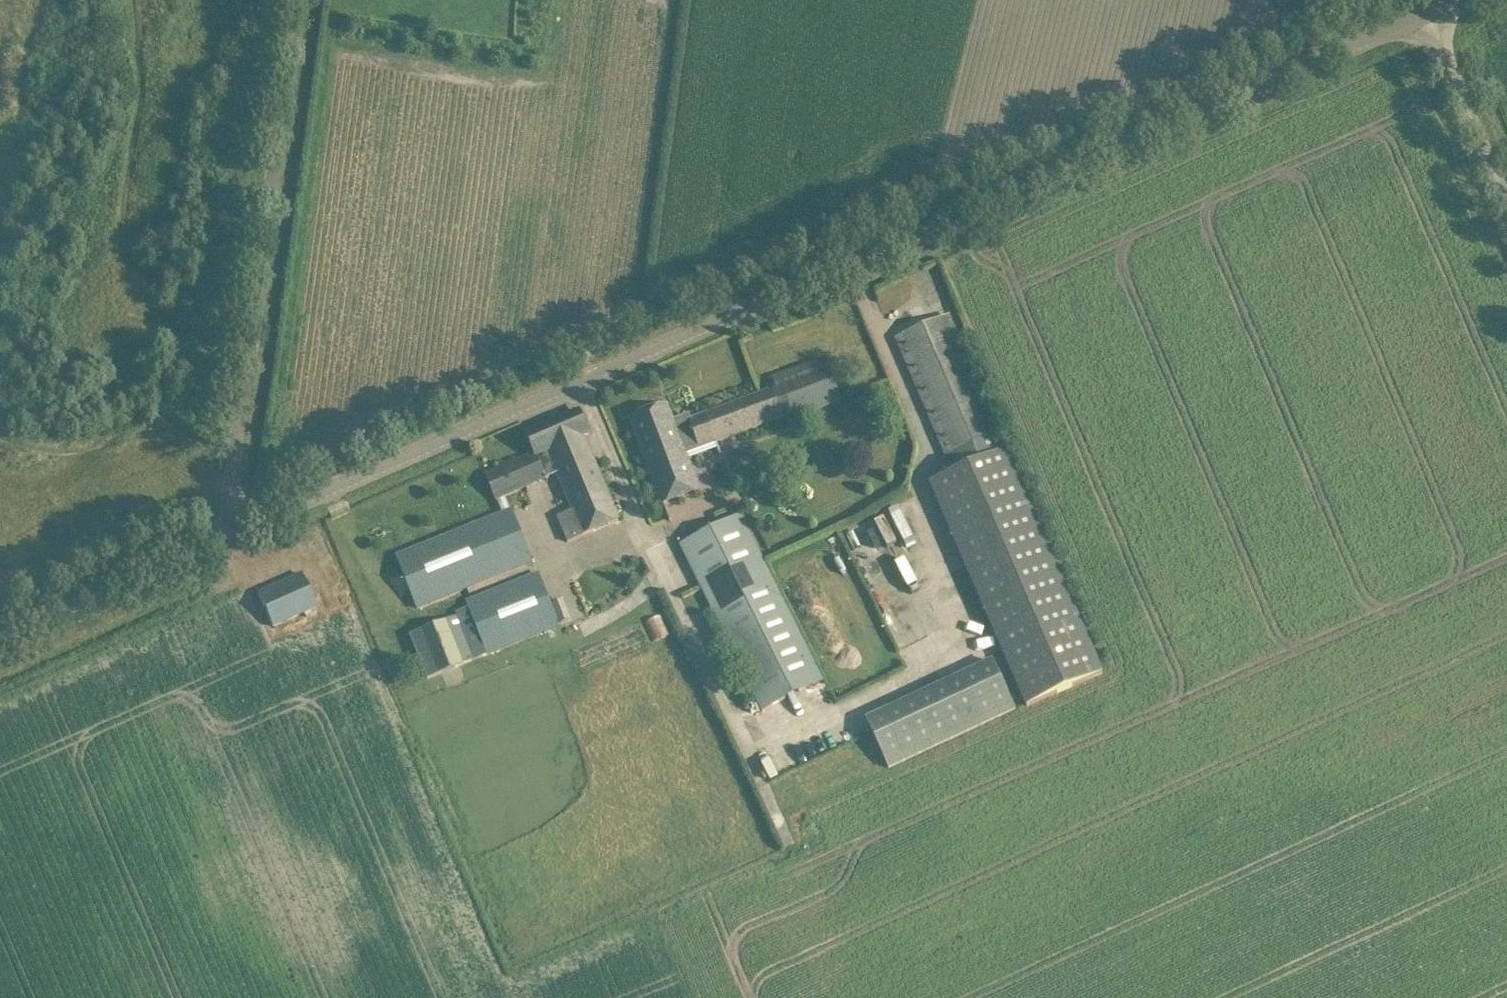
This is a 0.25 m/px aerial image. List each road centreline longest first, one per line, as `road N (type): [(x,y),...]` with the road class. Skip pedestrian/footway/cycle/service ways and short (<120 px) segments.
road 1 (unclassified): [(1404,9),(211,526)]
road 2 (unclassified): [(211,526),(290,0)]
road 3 (track): [(854,980),(735,713)]
road 4 (unclassified): [(1506,247),(1404,9)]
road 5 (unclassified): [(211,526),(0,618)]

